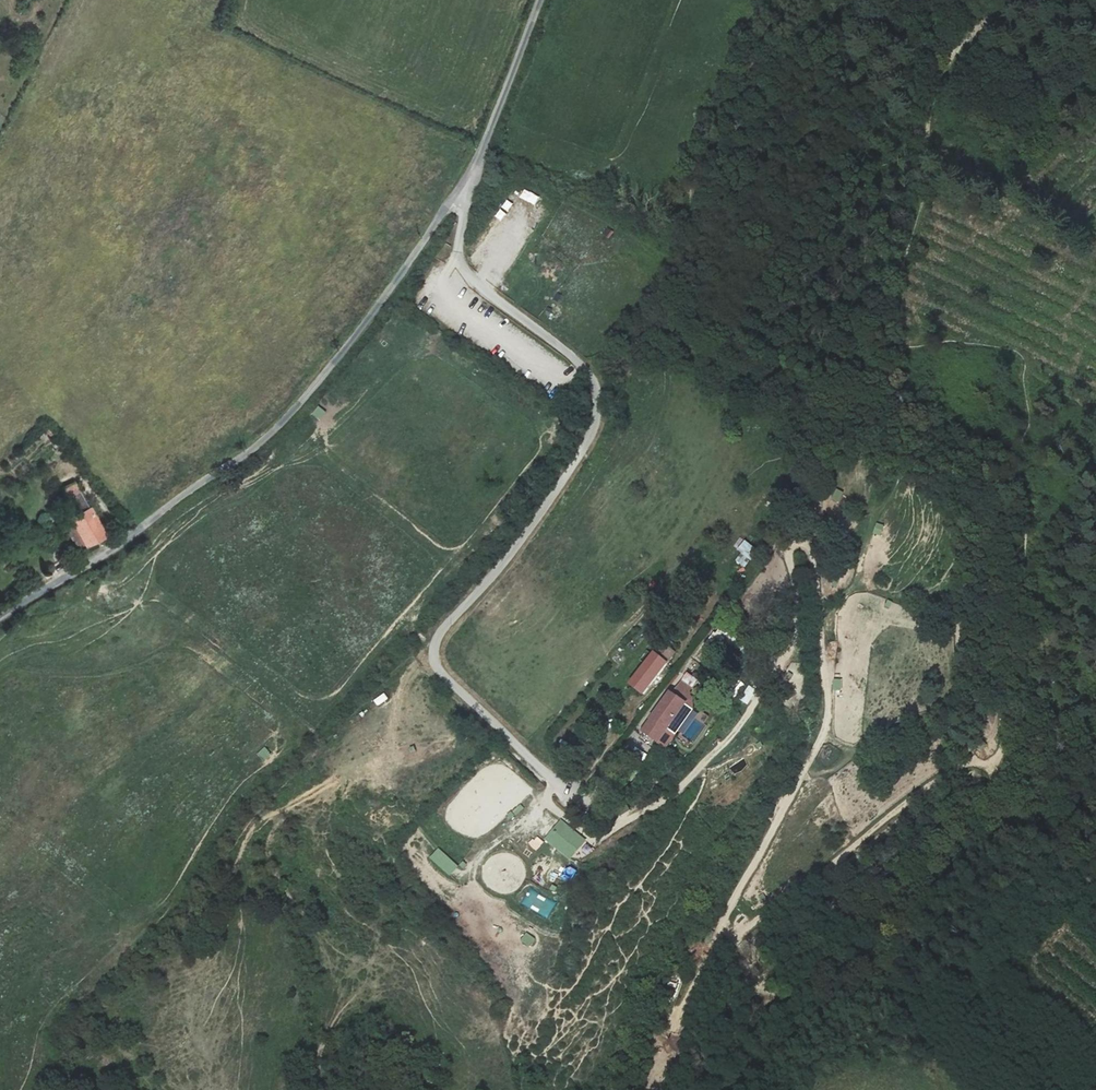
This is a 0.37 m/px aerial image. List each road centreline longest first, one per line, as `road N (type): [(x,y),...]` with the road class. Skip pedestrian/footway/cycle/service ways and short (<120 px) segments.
road 1 (unclassified): [(464,181),(461,263),(584,371),(597,419),(532,527),(439,633),(441,675),(568,790),(578,788),(686,657)]
road 2 (unclassified): [(0,620),(261,442),(352,341),(464,181)]
road 3 (unclassified): [(464,181),(540,0)]
road 4 (track): [(1014,0),(957,48),(934,97)]

